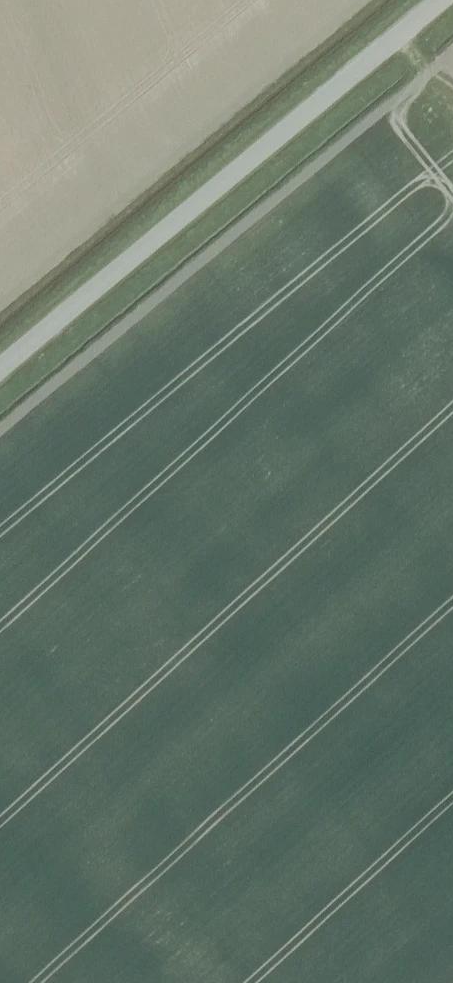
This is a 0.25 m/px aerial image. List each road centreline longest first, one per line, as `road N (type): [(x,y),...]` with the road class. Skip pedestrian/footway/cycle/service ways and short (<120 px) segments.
road 1 (tertiary): [(0,378),(448,0)]

